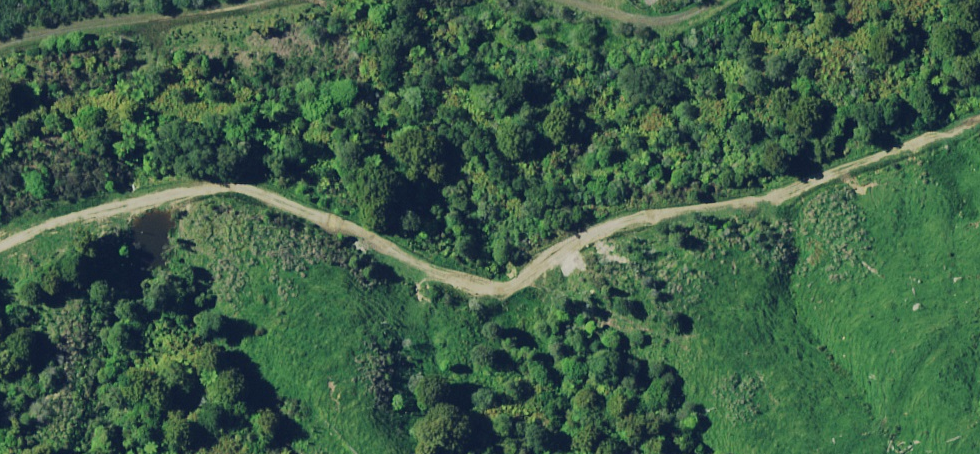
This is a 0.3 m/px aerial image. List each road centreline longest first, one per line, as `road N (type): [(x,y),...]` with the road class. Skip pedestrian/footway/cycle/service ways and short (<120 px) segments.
road 1 (track): [(0,246),(162,200),(217,193),(313,220),(436,277),(495,291),(521,285),(615,231),(767,206),(825,175),(979,116)]
road 2 (unclassified): [(212,0),(63,25),(0,47)]
road 3 (unclassified): [(743,0),(684,21),(589,0)]

